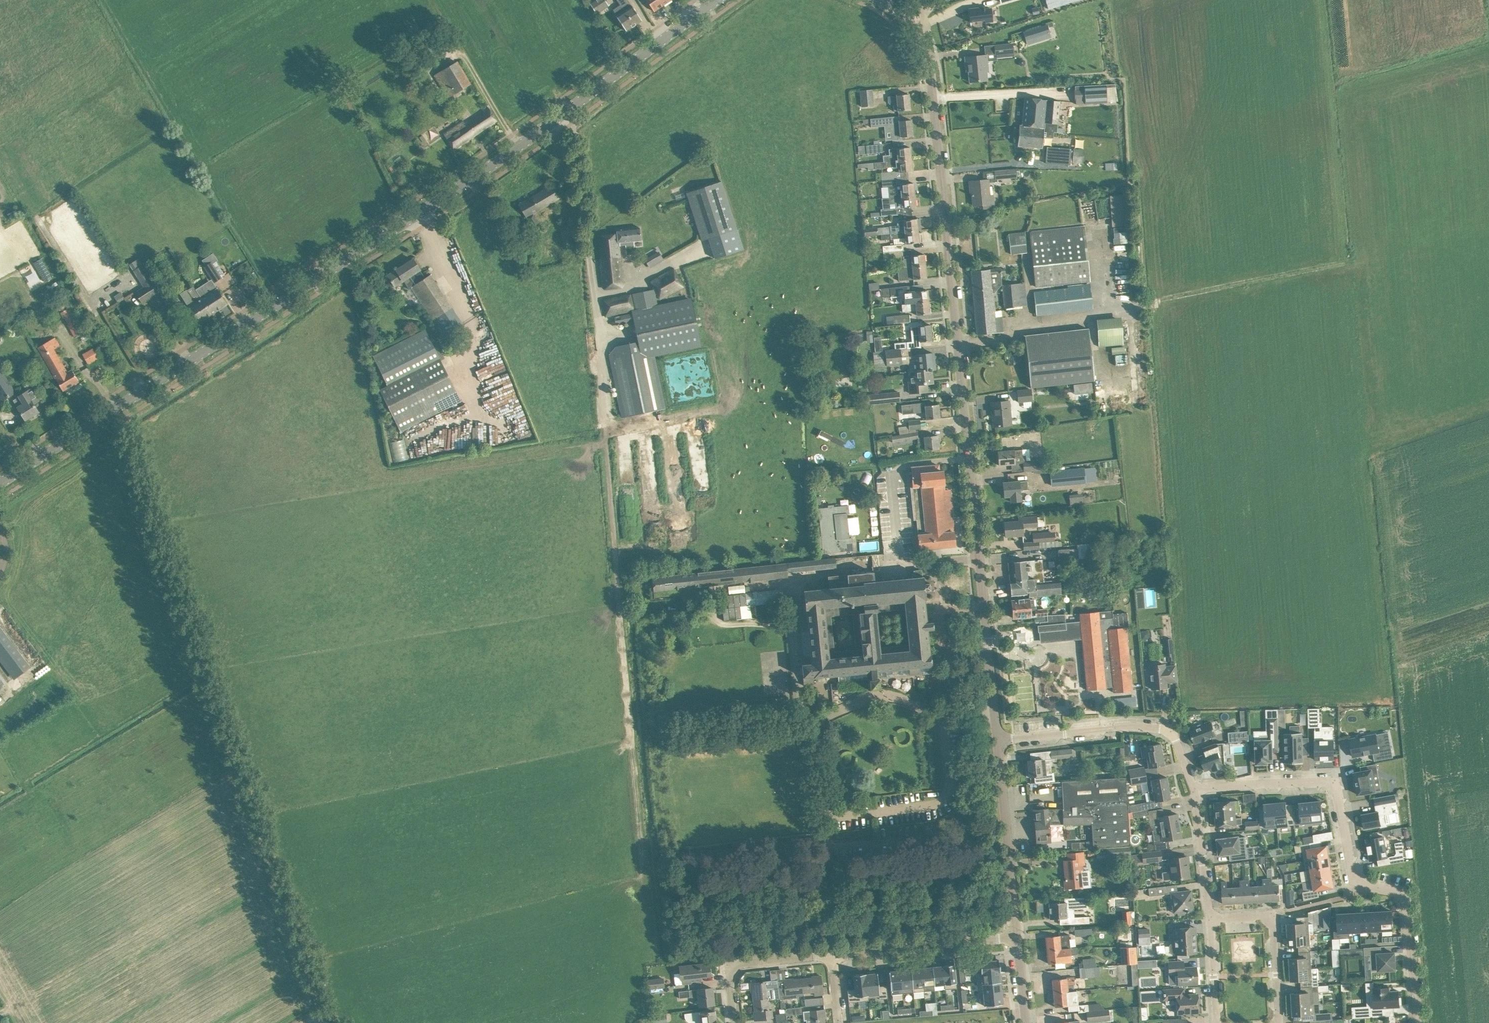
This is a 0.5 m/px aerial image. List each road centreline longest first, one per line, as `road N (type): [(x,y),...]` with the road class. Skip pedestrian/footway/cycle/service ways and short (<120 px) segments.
road 1 (tertiary): [(998,740),(930,70),(899,13)]
road 2 (tertiary): [(0,480),(565,109)]
road 3 (track): [(641,846),(604,430)]
road 4 (residential): [(1195,789),(1322,782),(1336,789),(1353,876),(1395,891),(1407,906),(1416,1022)]
road 5 (unclassified): [(604,430),(587,229),(565,109)]
road 6 (residential): [(998,740),(1125,725),(1172,731),(1195,789)]
road 7 (tertiary): [(1017,936),(998,740)]
road 8 (residential): [(832,955),(1017,936)]
road 9 (residential): [(1210,920),(1273,918),(1279,1022)]
road 10 (tertiary): [(565,109),(696,14)]
road 11 (track): [(819,722),(658,731)]
road 12 (residential): [(734,1022),(731,968),(832,955)]
road 13 (residential): [(1210,920),(1195,789)]
road 14 (track): [(792,632),(766,621),(691,618),(688,594)]

